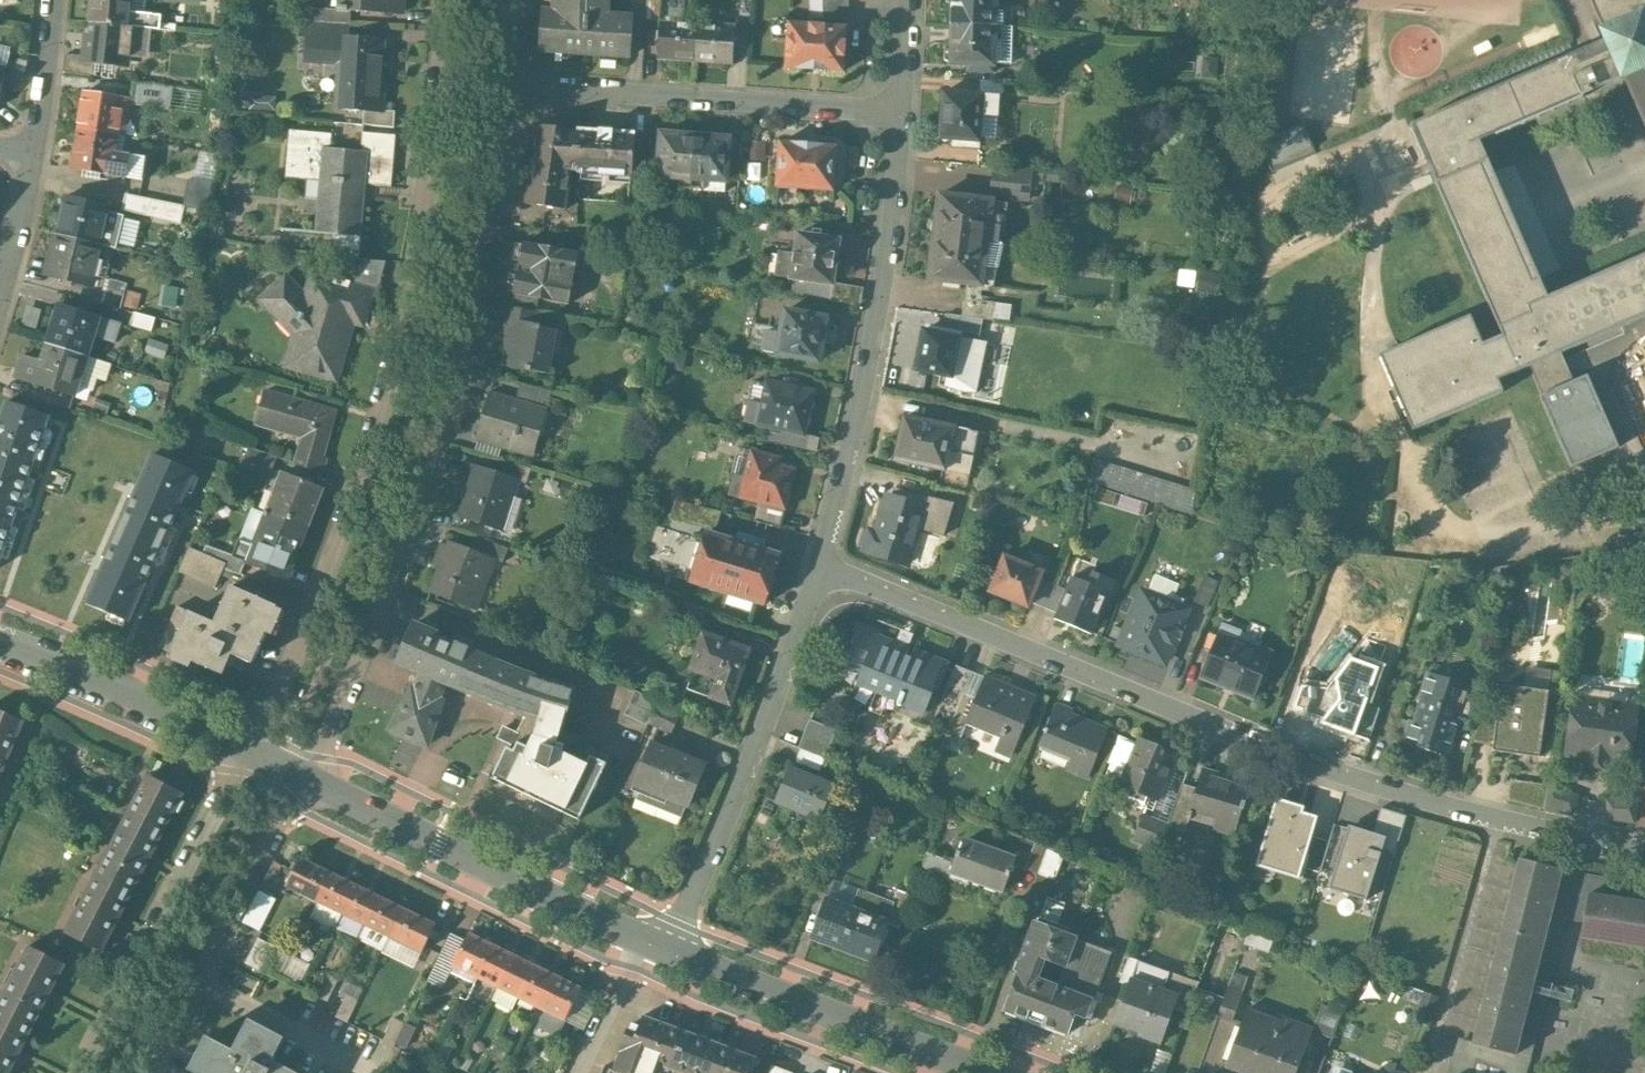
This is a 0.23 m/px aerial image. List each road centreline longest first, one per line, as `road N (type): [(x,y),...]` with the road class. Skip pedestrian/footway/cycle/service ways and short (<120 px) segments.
road 1 (residential): [(1644,849),(1373,782),(823,567)]
road 2 (residential): [(452,0),(437,162),(396,388),(347,539),(252,752)]
road 3 (residential): [(304,777),(418,482),(469,283),(497,85)]
road 4 (residential): [(900,112),(865,390),(823,567)]
road 5 (residential): [(823,567),(670,947)]
road 6 (residential): [(497,85),(900,112)]
road 7 (tertiary): [(304,777),(644,937)]
road 8 (residential): [(252,752),(83,1072)]
road 9 (tertiary): [(670,947),(998,1072)]
road 10 (residential): [(148,1072),(304,777)]
road 11 (tertiary): [(0,640),(252,752)]
road 12 (residential): [(34,156),(54,0)]
road 13 (residential): [(644,937),(579,1072)]
road 14 (residential): [(0,296),(34,156)]

